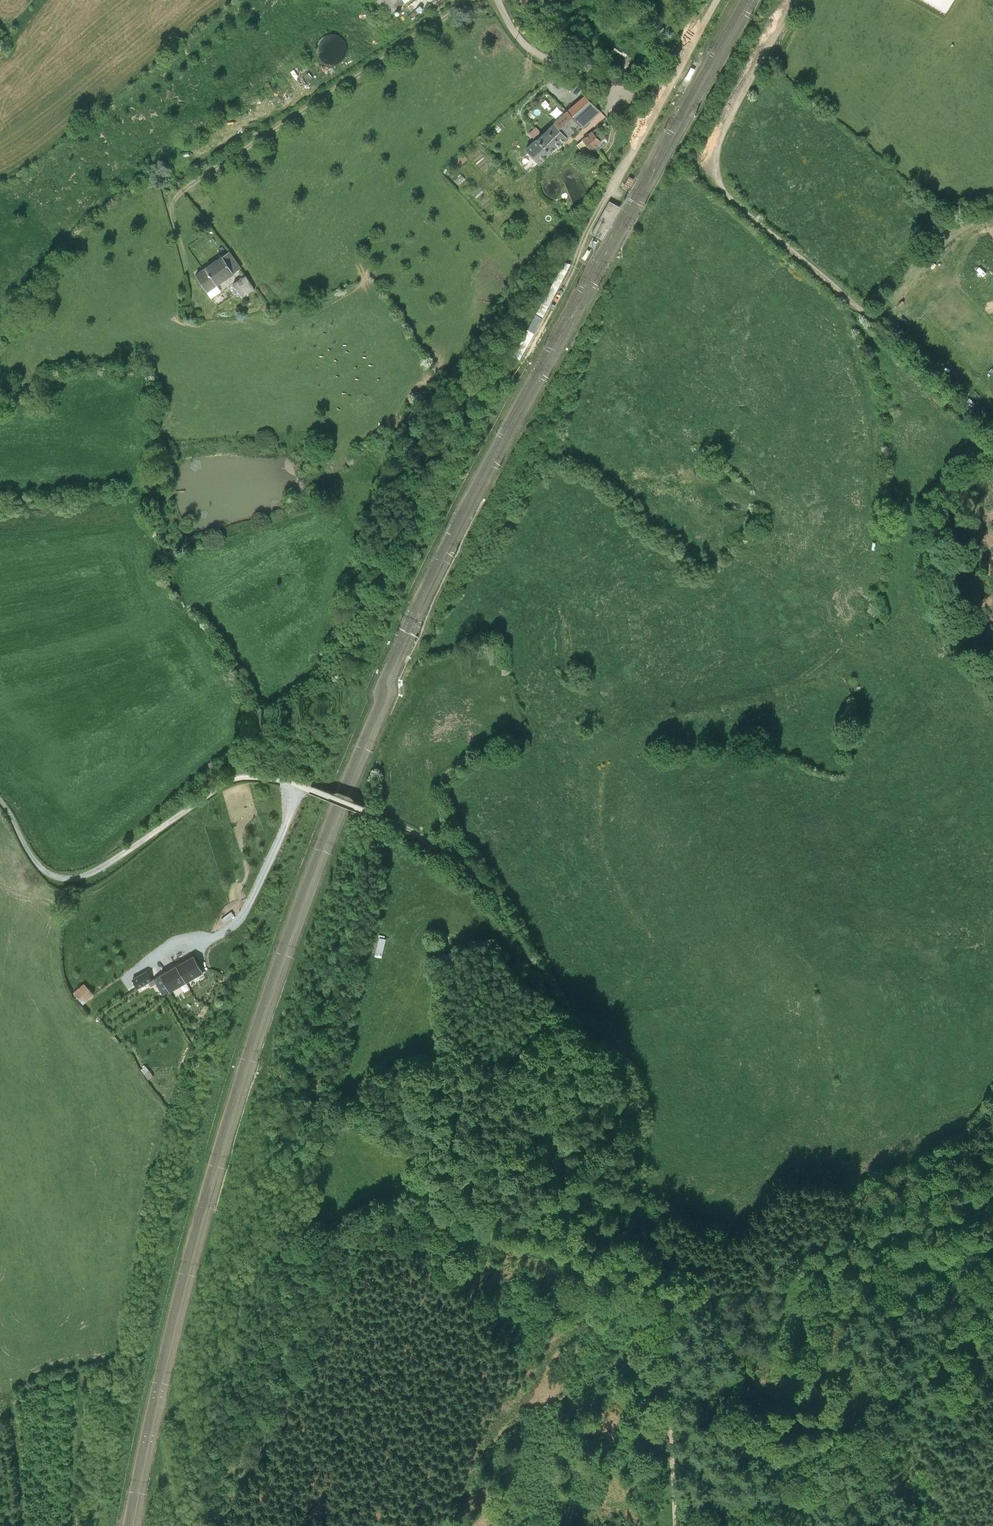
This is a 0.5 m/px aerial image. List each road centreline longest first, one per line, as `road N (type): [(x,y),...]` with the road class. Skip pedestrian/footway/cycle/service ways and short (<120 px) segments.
road 1 (track): [(706,1292),(663,1262),(643,1226),(625,1126),(569,1050),(481,871),(453,849),(374,815)]
road 2 (track): [(808,0),(726,145),(722,188),(753,227),(871,328),(992,459)]
road 3 (unclassified): [(0,801),(39,864),(71,879),(243,776),(283,779),(374,815)]
road 4 (track): [(992,1123),(949,1163),(798,1267),(758,1286),(706,1292)]
road 5 (track): [(727,0),(589,247)]
road 6 (track): [(706,1292),(673,1325),(666,1348),(676,1525)]
road 7 (unclassified): [(491,0),(533,62),(633,113)]

